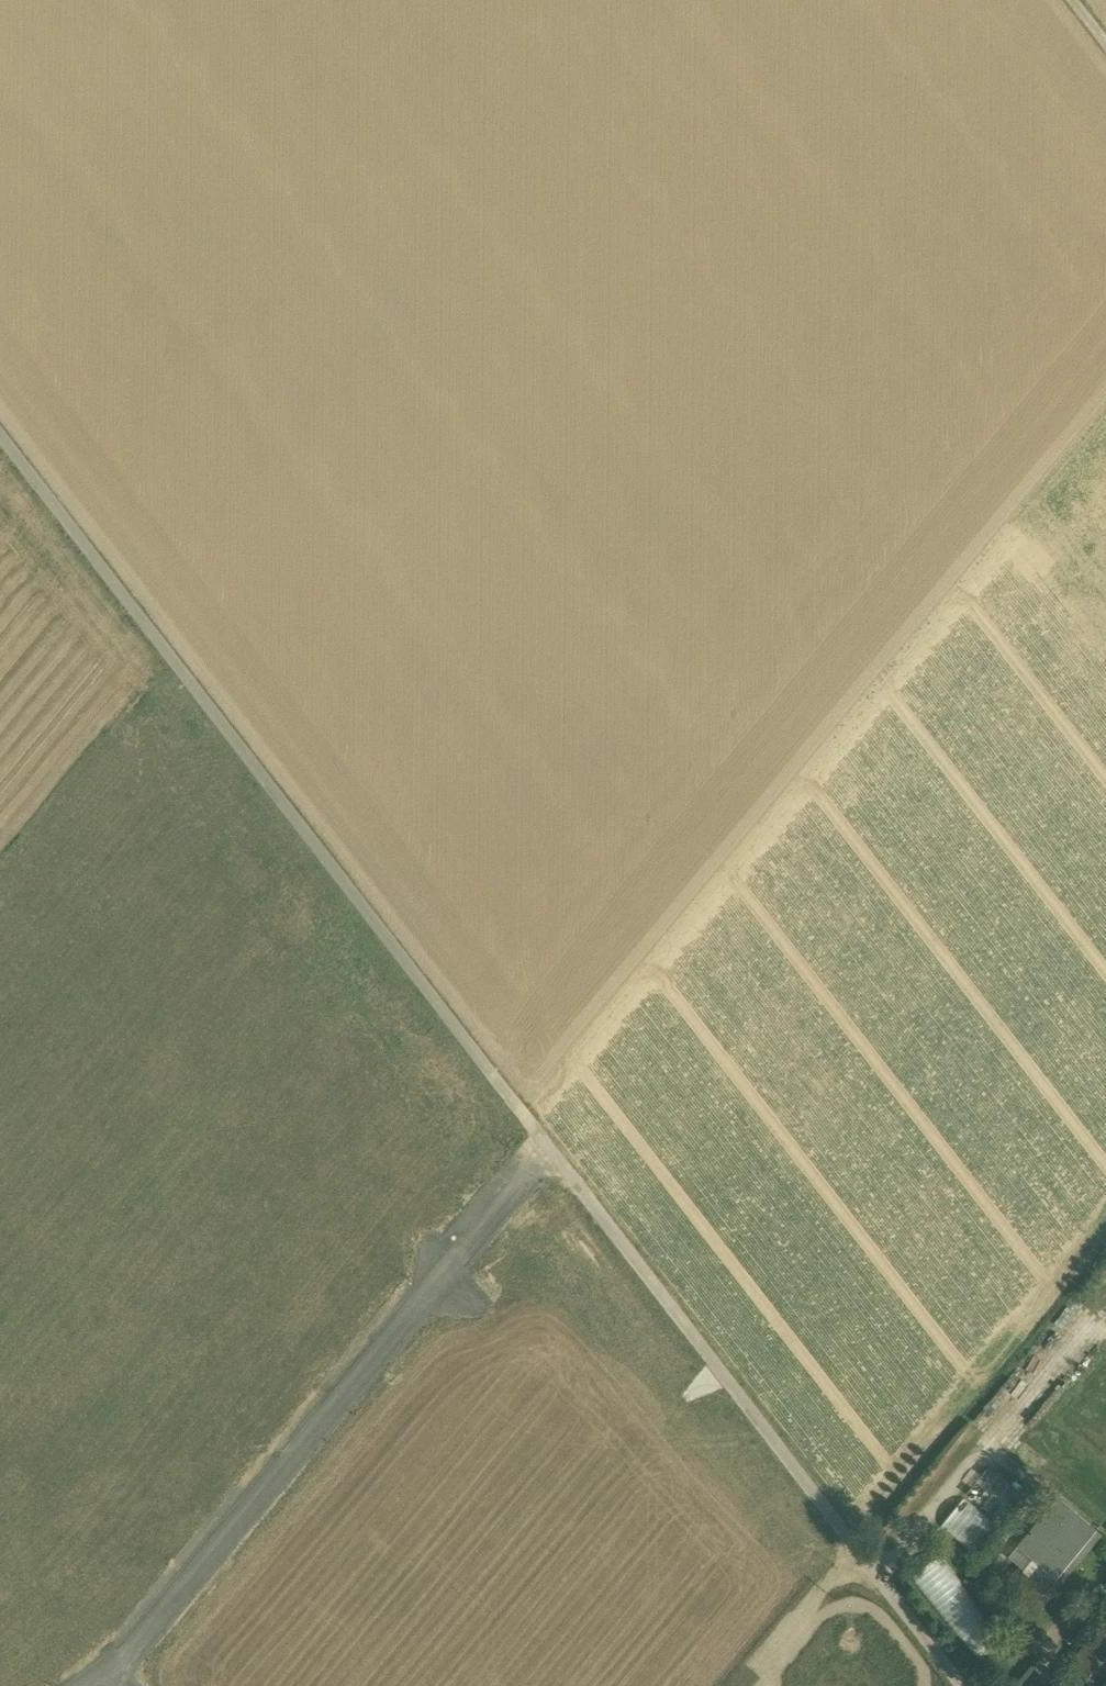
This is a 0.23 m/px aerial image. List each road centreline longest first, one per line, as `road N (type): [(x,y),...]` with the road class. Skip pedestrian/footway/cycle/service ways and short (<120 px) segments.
road 1 (track): [(0,436),(879,1579)]
road 2 (residential): [(544,1143),(130,1654)]
road 3 (unclassified): [(879,1579),(962,1685)]

